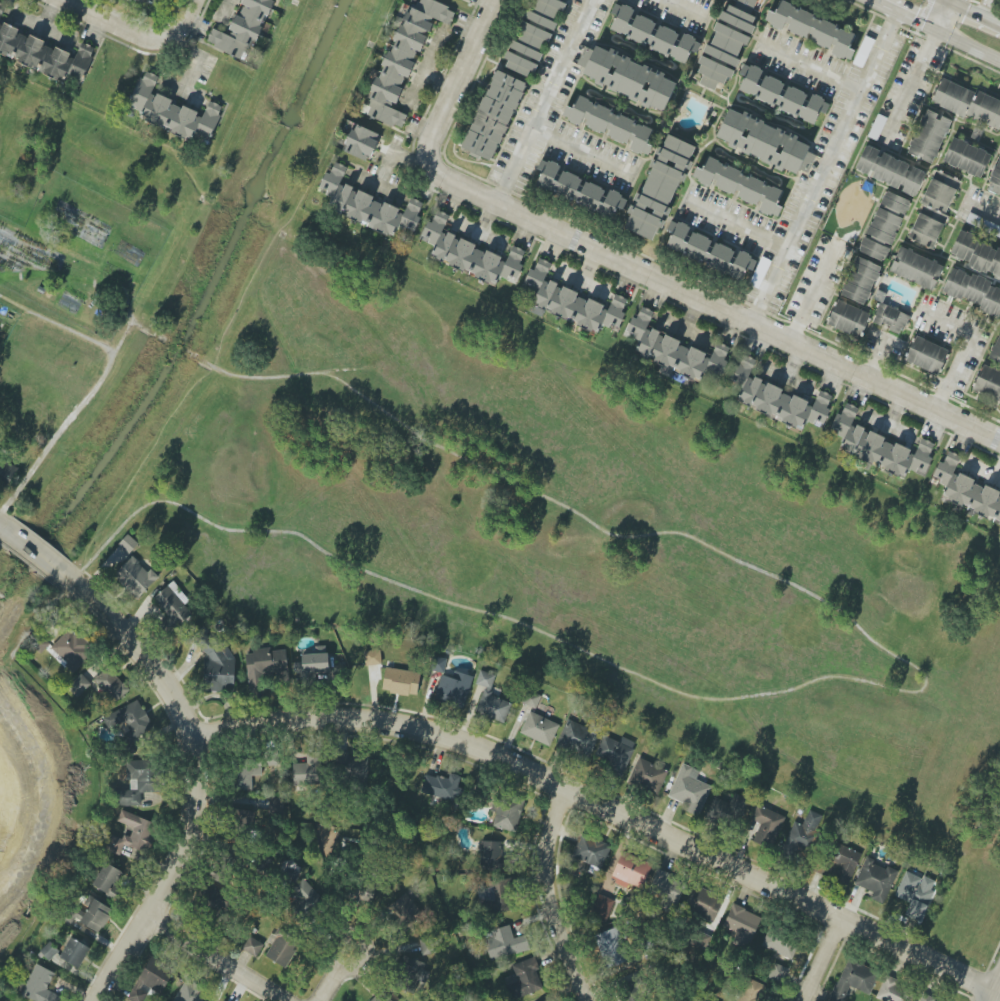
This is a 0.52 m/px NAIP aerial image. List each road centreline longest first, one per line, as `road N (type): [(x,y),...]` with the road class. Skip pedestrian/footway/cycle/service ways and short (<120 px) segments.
road 1 (residential): [(198,739),(312,720),(363,720),(452,739),(999,997)]
road 2 (residential): [(434,145),(435,168),(463,187),(999,442)]
road 3 (residential): [(103,1000),(192,834),(198,739)]
road 4 (residential): [(48,562),(153,664),(198,739)]
road 5 (residential): [(588,1000),(544,878),(544,853),(566,791)]
road 6 (residential): [(285,1000),(151,914)]
road 7 (residential): [(63,0),(151,39),(176,33),(193,0)]
road 8 (residential): [(434,145),(497,0)]
road 9 (secondary): [(864,0),(999,63)]

